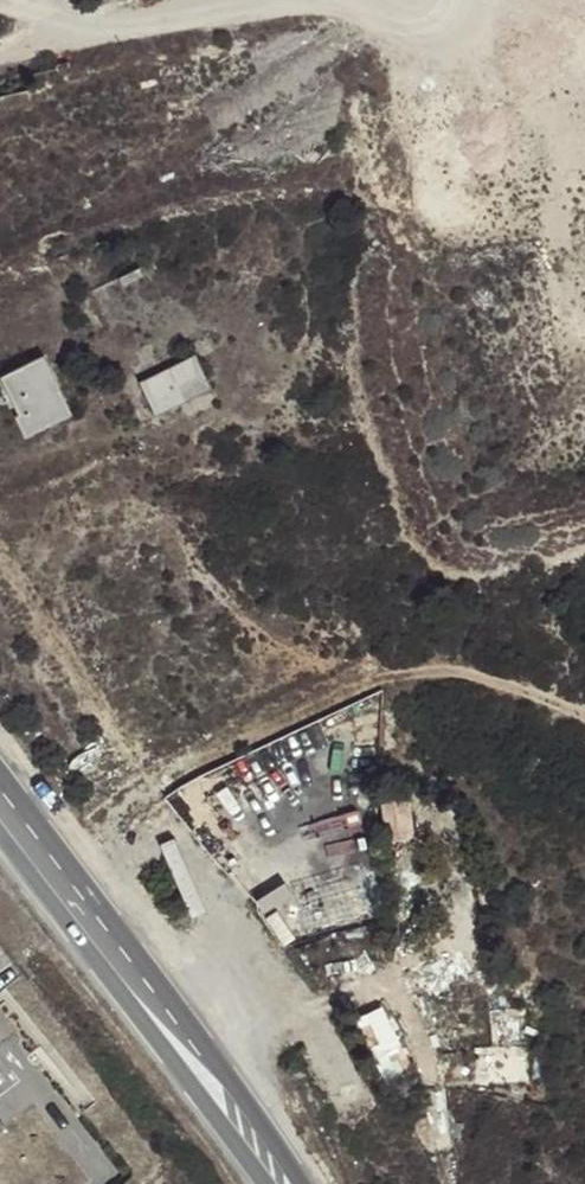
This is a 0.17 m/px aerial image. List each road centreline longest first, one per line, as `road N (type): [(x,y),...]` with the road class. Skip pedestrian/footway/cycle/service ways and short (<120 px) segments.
road 1 (track): [(584,717),(455,668),(360,684),(42,848)]
road 2 (primary): [(100,940),(278,1183)]
road 3 (primary): [(100,940),(0,780)]
road 4 (primary): [(0,821),(100,940)]

